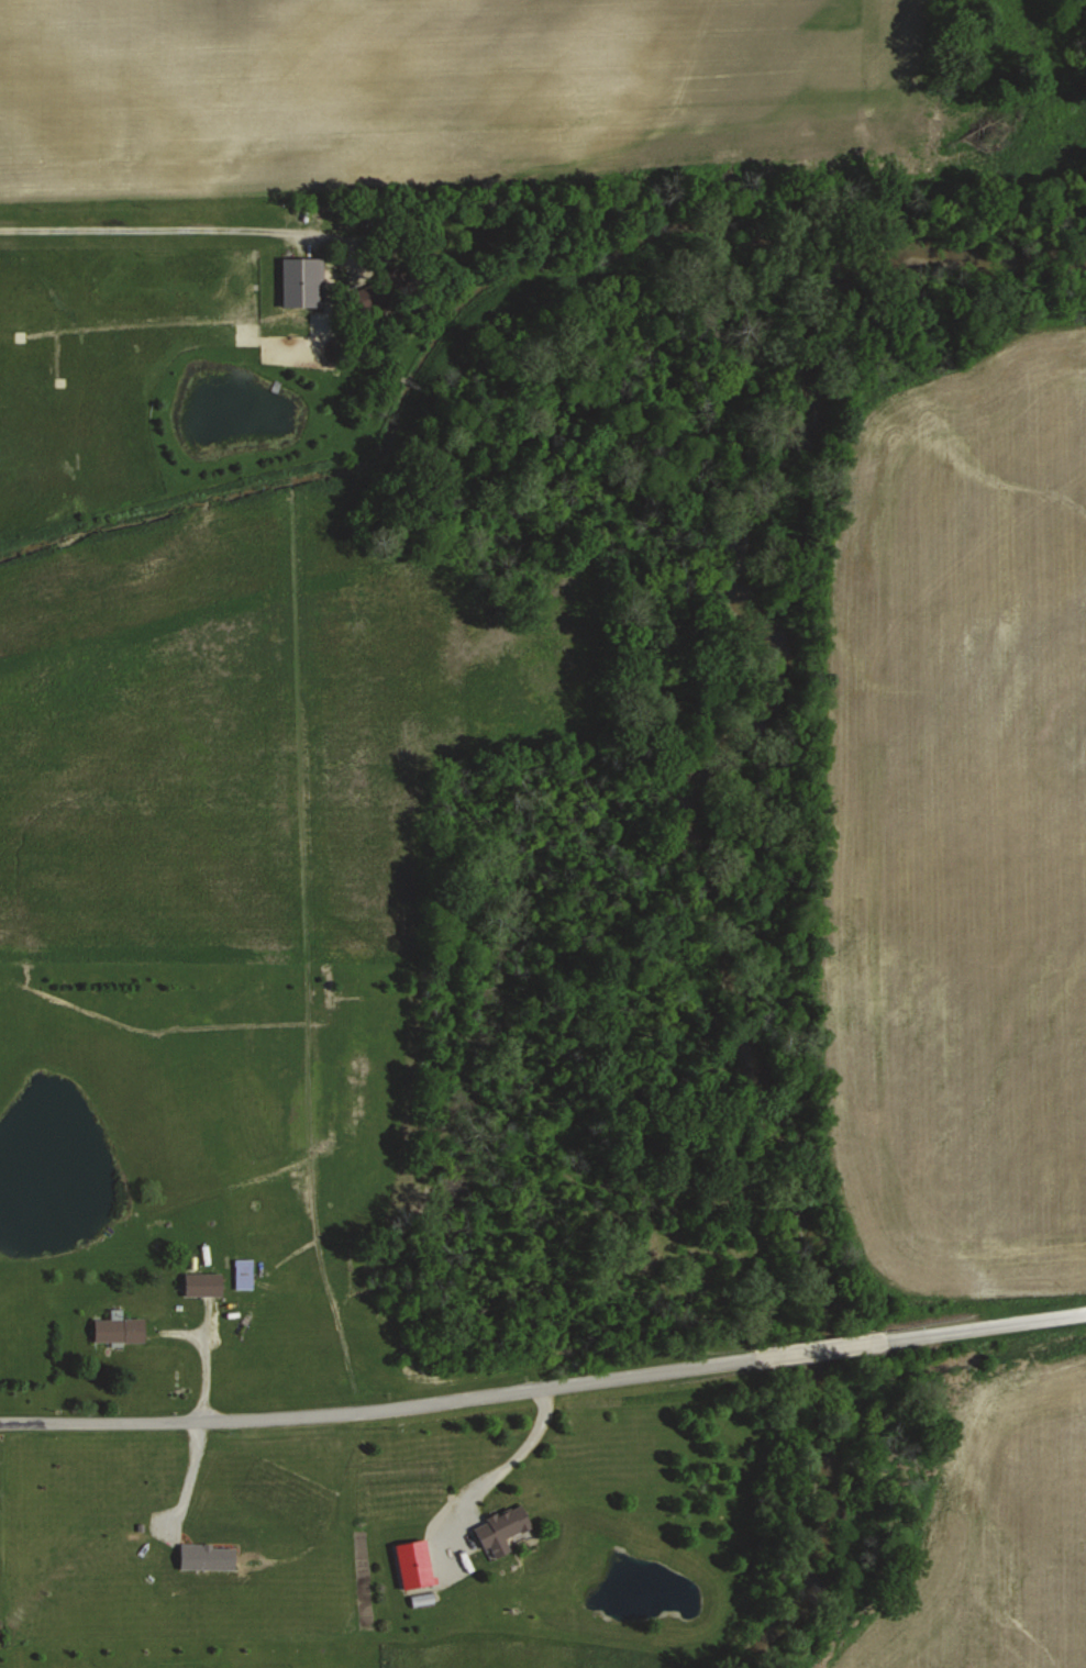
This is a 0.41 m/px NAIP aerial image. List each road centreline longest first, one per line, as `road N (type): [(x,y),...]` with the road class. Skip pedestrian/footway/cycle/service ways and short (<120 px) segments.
road 1 (residential): [(0,1417),(403,1406),(1085,1311)]

